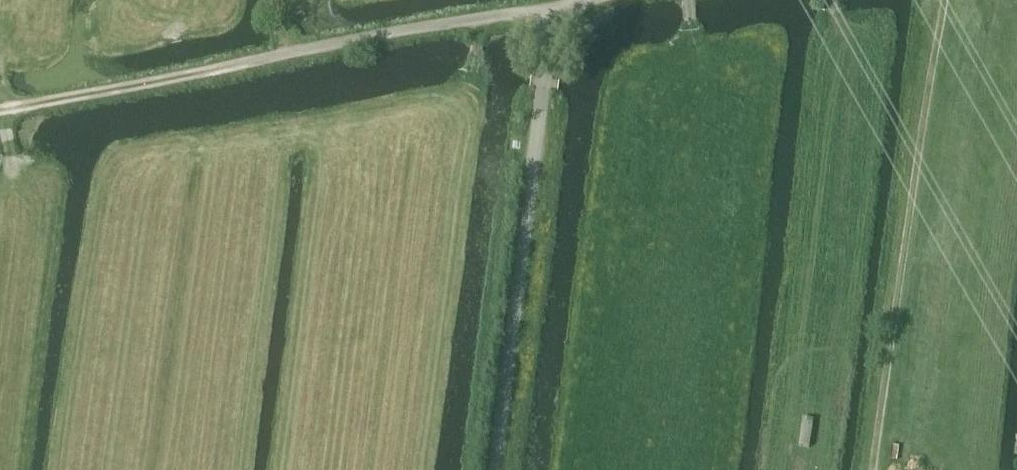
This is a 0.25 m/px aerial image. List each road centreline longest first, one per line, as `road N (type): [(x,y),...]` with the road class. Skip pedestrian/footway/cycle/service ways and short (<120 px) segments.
road 1 (unclassified): [(0,106),(363,36),(548,10)]
road 2 (unclassified): [(492,469),(548,10)]

